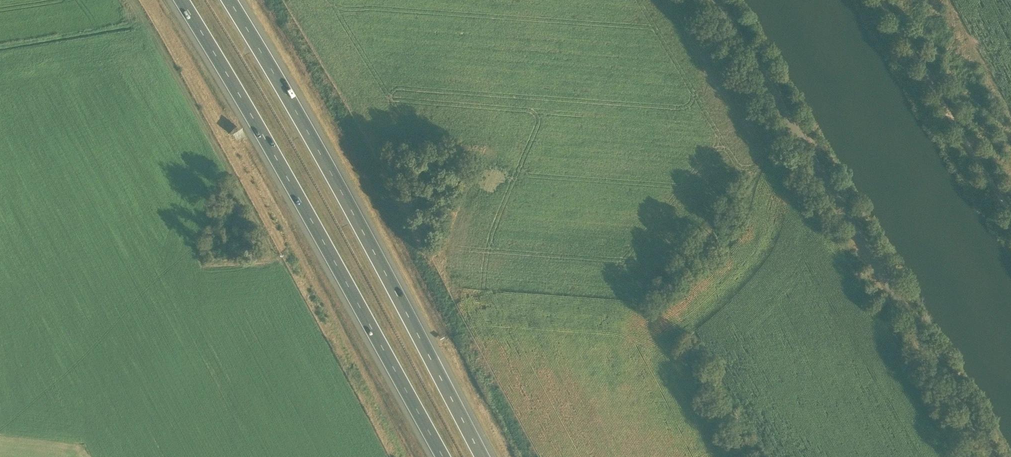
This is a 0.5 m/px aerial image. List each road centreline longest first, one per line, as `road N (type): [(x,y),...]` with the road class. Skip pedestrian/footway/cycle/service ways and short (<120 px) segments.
road 1 (unclassified): [(992,456),(716,0)]
road 2 (motorway): [(178,0),(441,456)]
road 3 (motorway): [(485,456),(226,0)]
road 4 (track): [(130,0),(272,251)]
road 5 (track): [(1010,216),(882,0)]

